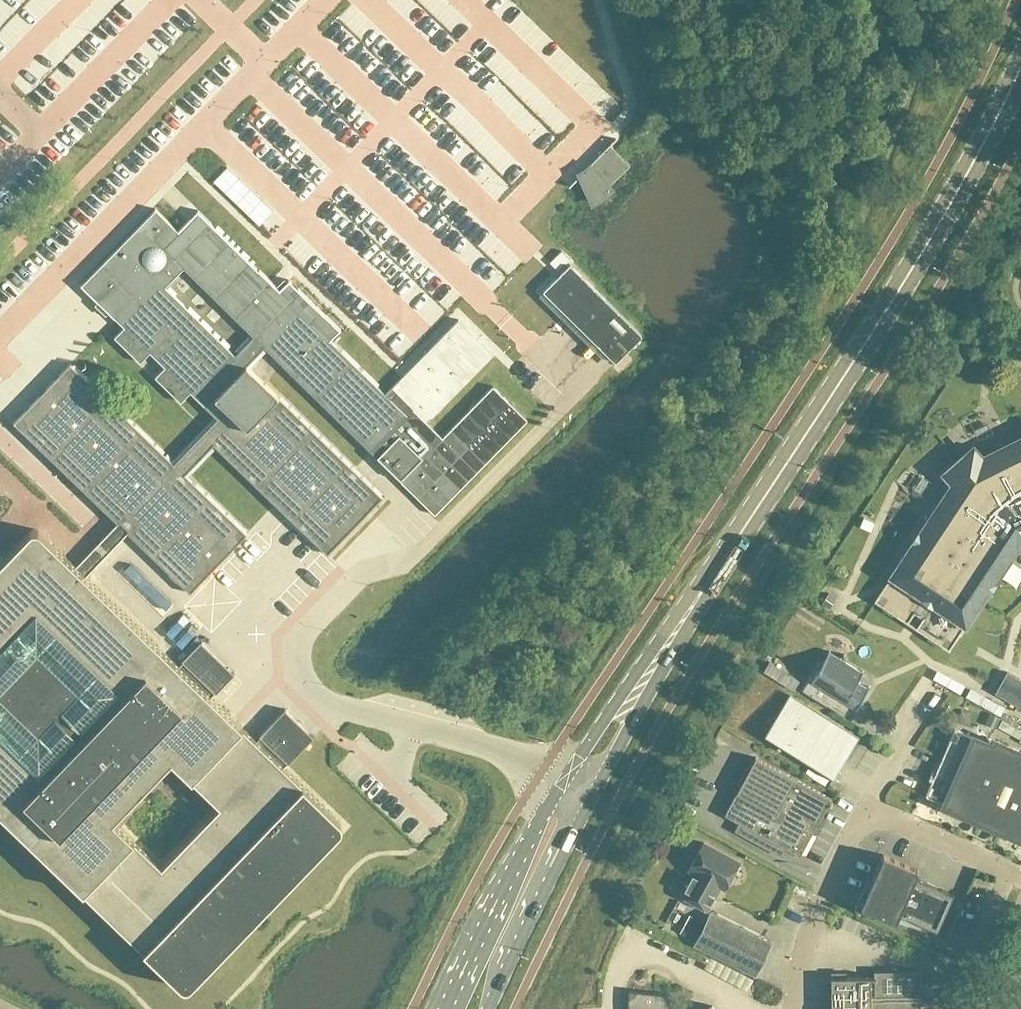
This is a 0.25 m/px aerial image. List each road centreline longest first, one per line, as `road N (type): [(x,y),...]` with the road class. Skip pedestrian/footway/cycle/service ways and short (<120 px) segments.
road 1 (secondary): [(698,598),(959,195),(1020,70)]
road 2 (secondary): [(698,598),(557,790),(447,1008)]
road 3 (secondary): [(490,1008),(698,598)]
road 4 (residential): [(793,1008),(813,919),(865,809)]
road 5 (residential): [(1020,878),(865,809)]
road 6 (residential): [(865,809),(934,704)]

